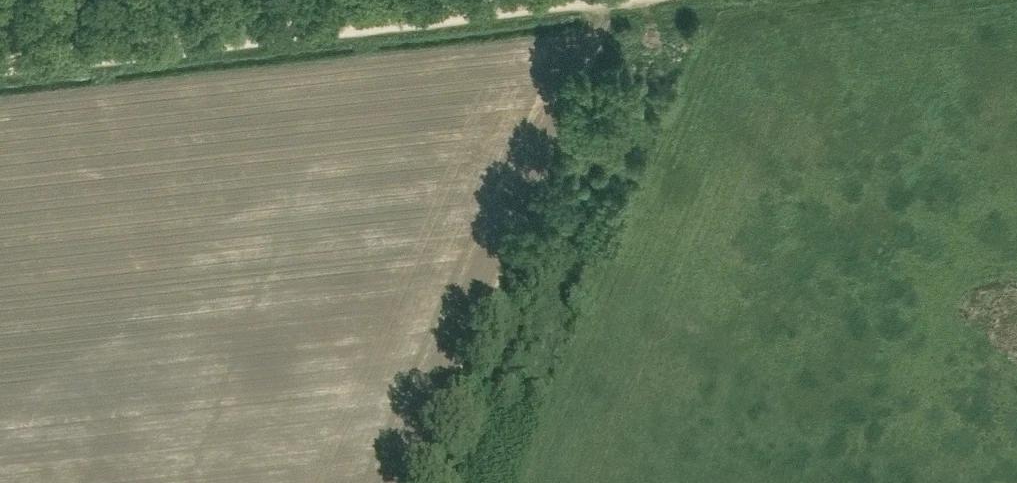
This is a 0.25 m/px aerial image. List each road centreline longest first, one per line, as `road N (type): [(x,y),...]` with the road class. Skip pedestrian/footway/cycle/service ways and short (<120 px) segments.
road 1 (track): [(0,66),(585,0)]

